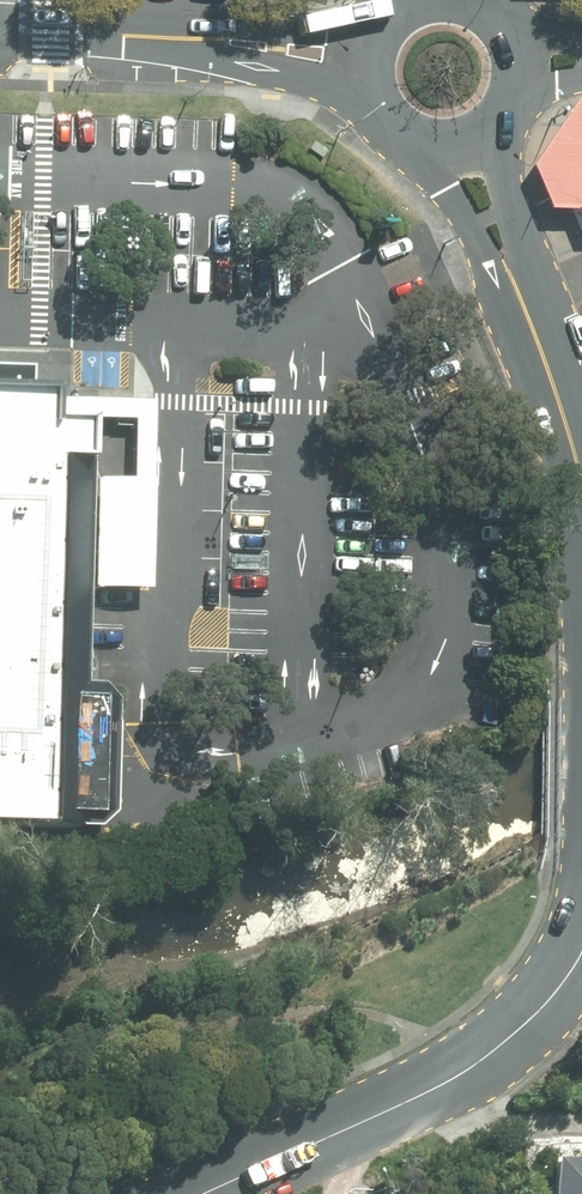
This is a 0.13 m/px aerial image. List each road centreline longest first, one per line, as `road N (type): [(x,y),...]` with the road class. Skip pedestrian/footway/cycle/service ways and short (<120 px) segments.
road 1 (tertiary): [(580,938),(553,988),(496,1047),(371,1116),(201,1193)]
road 2 (tertiary): [(525,316),(472,224),(408,147)]
road 3 (tertiary): [(180,38),(322,29),(376,12)]
road 4 (tertiary): [(502,122),(525,316)]
road 5 (tertiary): [(358,97),(180,38)]
road 6 (tertiary): [(180,38),(0,33)]
road 7 (tertiary): [(525,316),(581,480)]

